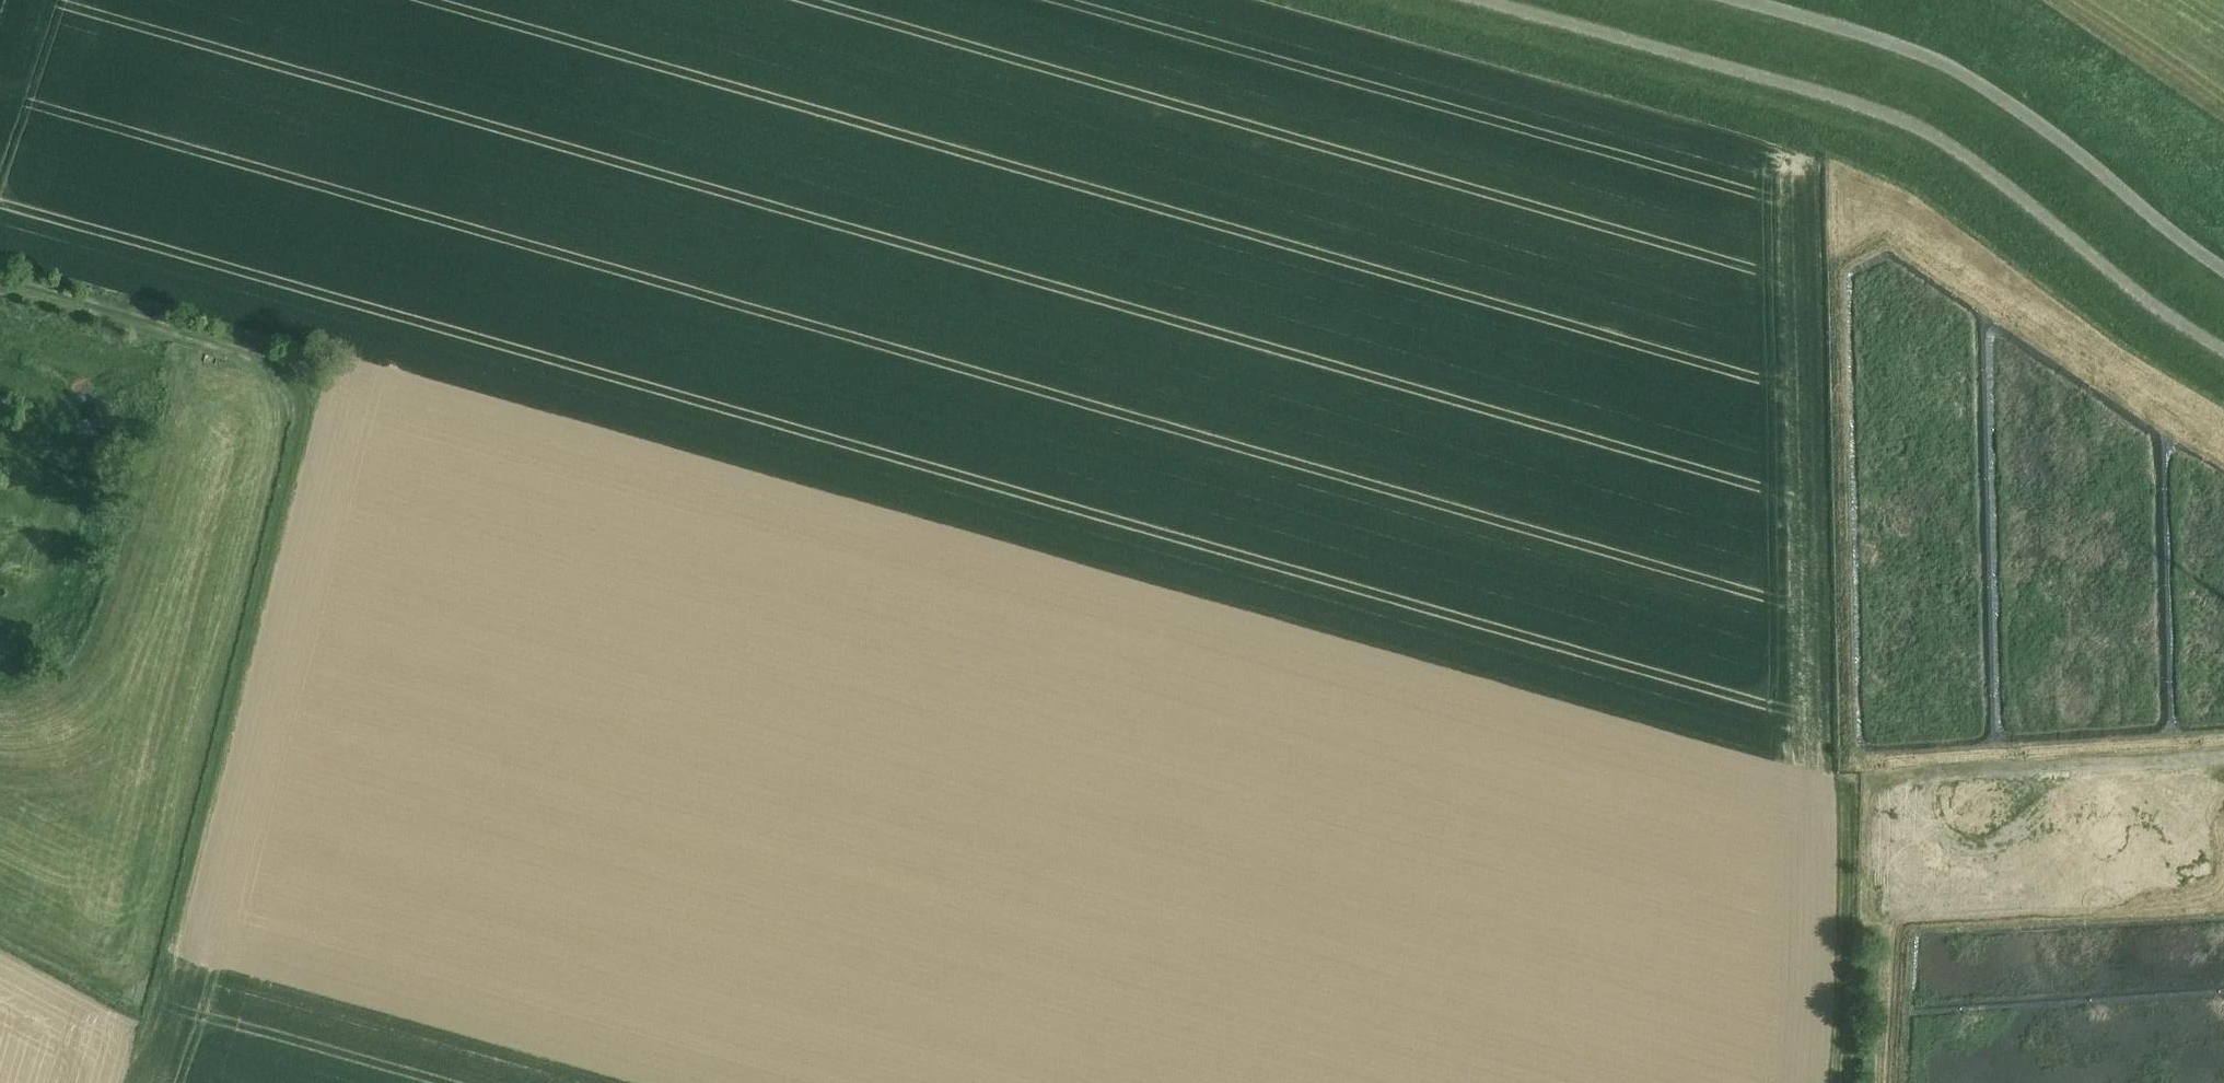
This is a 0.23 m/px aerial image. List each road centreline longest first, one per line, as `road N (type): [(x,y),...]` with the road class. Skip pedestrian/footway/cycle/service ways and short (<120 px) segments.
road 1 (track): [(169,961),(308,420),(307,379),(282,362),(0,275)]
road 2 (track): [(2223,350),(2161,312),(1943,142),(1889,116),(1492,0)]
road 3 (track): [(1838,1082),(1846,781)]

